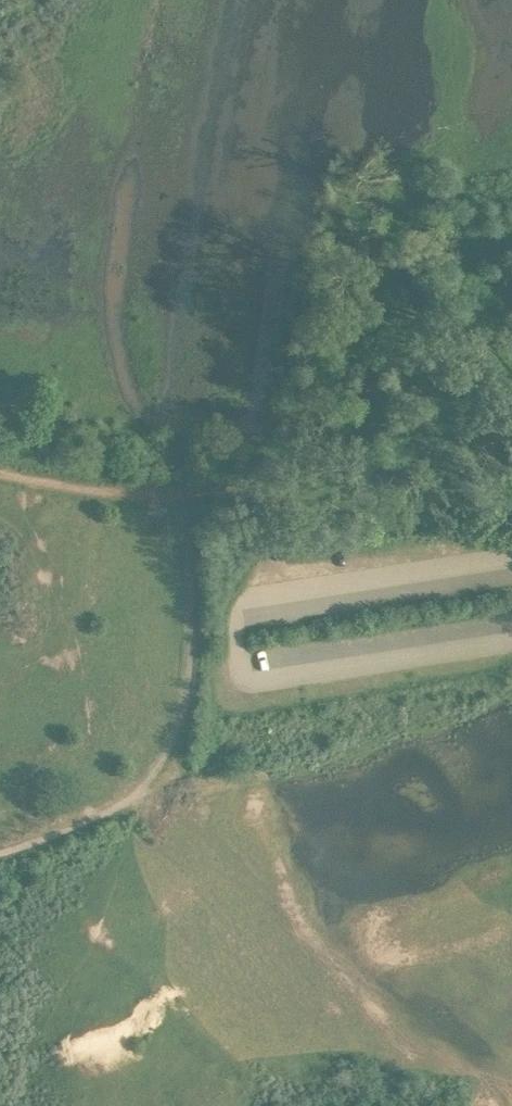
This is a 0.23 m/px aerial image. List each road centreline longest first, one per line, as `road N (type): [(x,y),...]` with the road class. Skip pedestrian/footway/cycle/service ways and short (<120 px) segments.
road 1 (track): [(187,500),(511,509)]
road 2 (track): [(187,500),(114,497),(0,469)]

